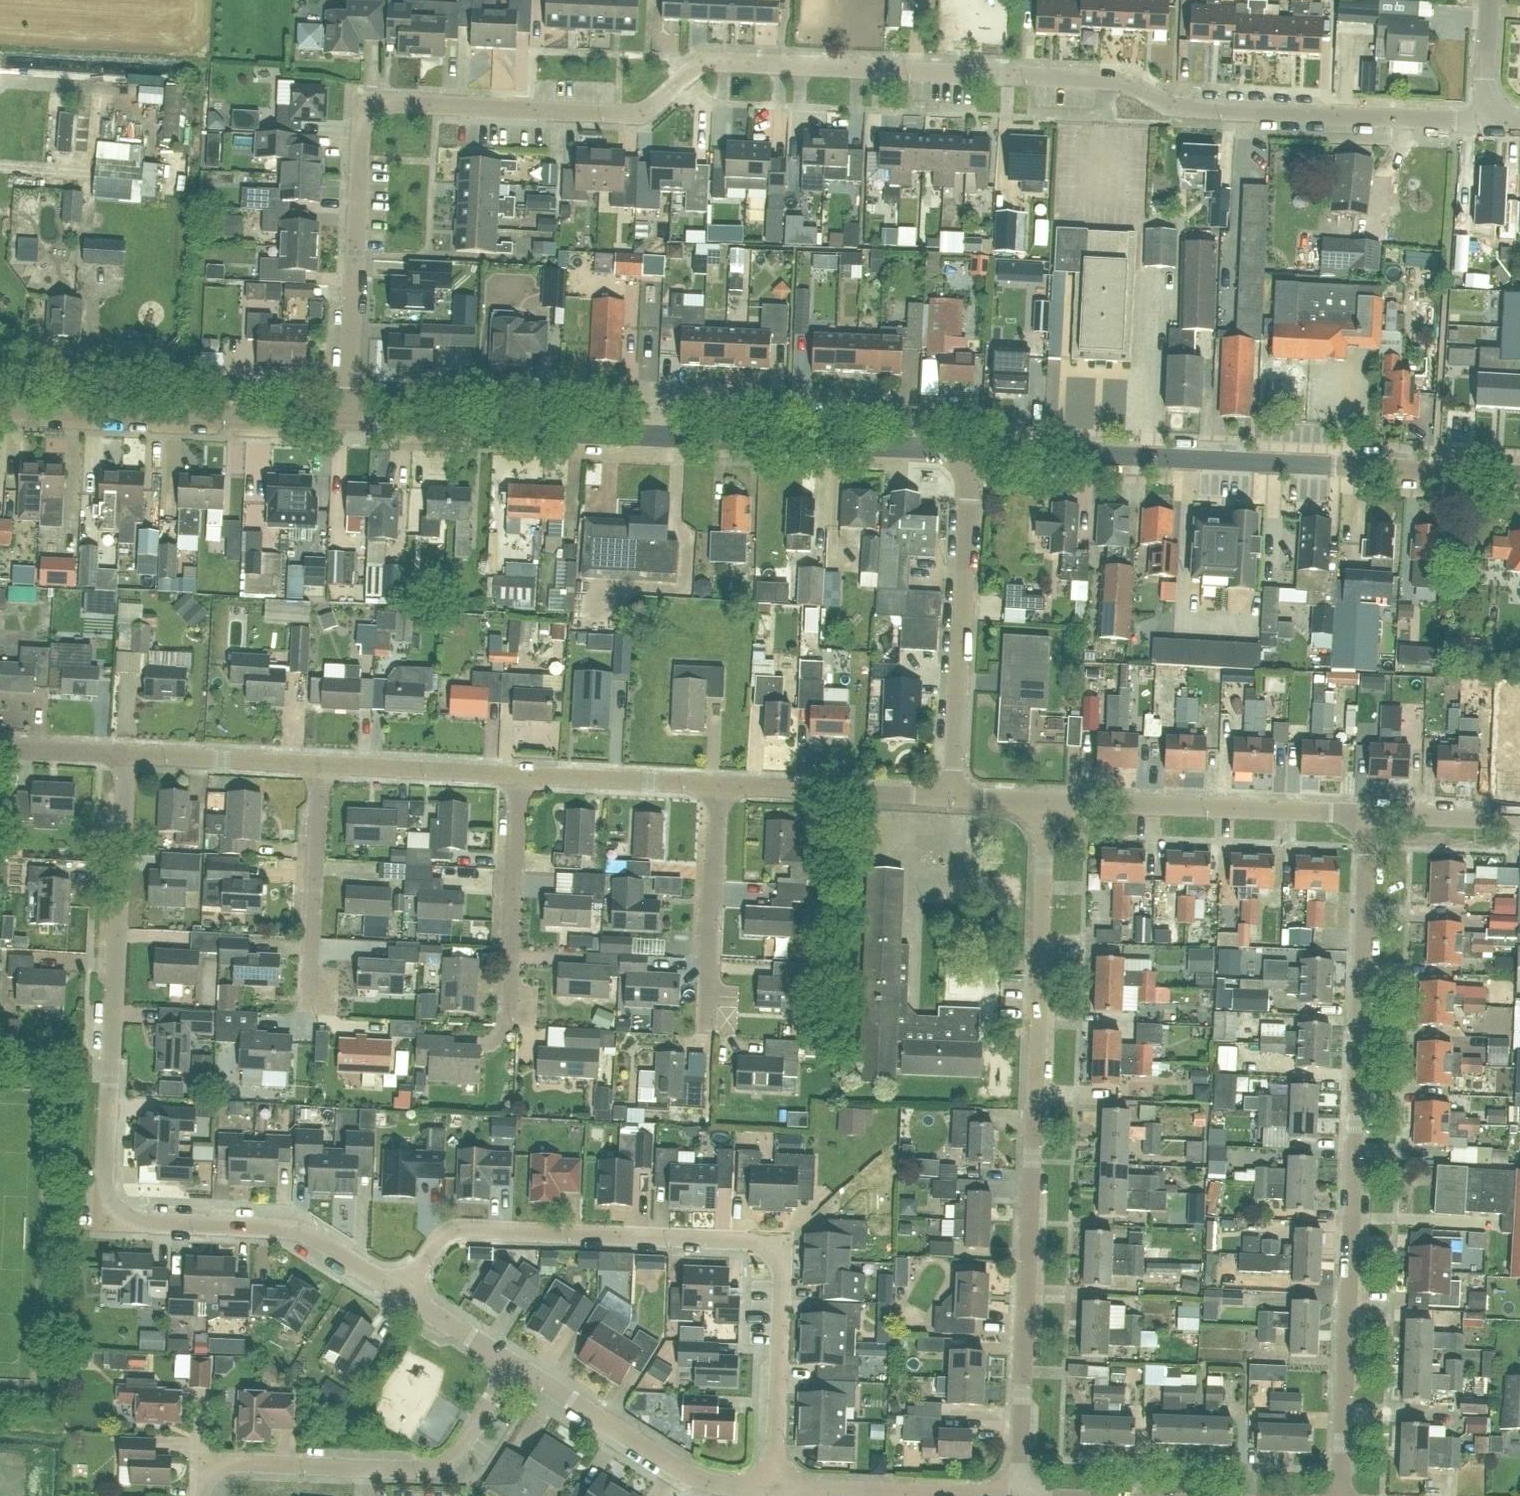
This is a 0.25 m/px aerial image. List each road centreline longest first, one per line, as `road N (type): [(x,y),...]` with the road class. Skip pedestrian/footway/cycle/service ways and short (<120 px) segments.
road 1 (residential): [(348,420),(364,116),(385,103),(631,114),(710,62),(1127,83),(1172,108),(1483,120)]
road 2 (residential): [(1019,1495),(1049,804)]
road 3 (residential): [(1342,1495),(1367,817)]
road 4 (residential): [(773,1490),(785,1281),(780,1254),(766,1241),(453,1228),(405,1293)]
road 5 (residential): [(105,1221),(126,752)]
road 6 (tertiary): [(1436,472),(971,449)]
road 7 (residential): [(512,1361),(451,1462),(428,1470),(202,1463),(201,1495)]
road 8 (residential): [(951,797),(971,449)]
road 9 (tertiary): [(348,420),(0,404)]
road 10 (residential): [(938,448),(895,408),(866,398),(687,392),(664,412),(658,437)]
road 11 (residential): [(1049,804),(1367,817)]
road 12 (residential): [(405,1293),(299,1230),(105,1221)]
road 13 (tertiary): [(658,437),(348,420)]
road 14 (residential): [(773,1490),(689,1476),(512,1361)]
road 15 (tertiary): [(938,448),(658,437)]
road 16 (residential): [(504,1016),(519,776)]
road 17 (residential): [(716,785),(951,797)]
road 18 (residential): [(306,997),(321,765)]
road 19 (residential): [(716,785),(707,1014)]
road 20 (residential): [(994,1495),(773,1490)]
road 21 (residential): [(321,765),(519,776)]
road 22 (residential): [(519,776),(716,785)]
road 23 (residential): [(126,752),(321,765)]
road 24 (residential): [(1436,472),(1445,305)]
road 25 (residential): [(1367,817),(1519,822)]
road 26 (residential): [(512,1361),(405,1293)]
road 27 (residential): [(0,746),(126,752)]
road 28 (tertiary): [(1483,120),(1491,0)]

